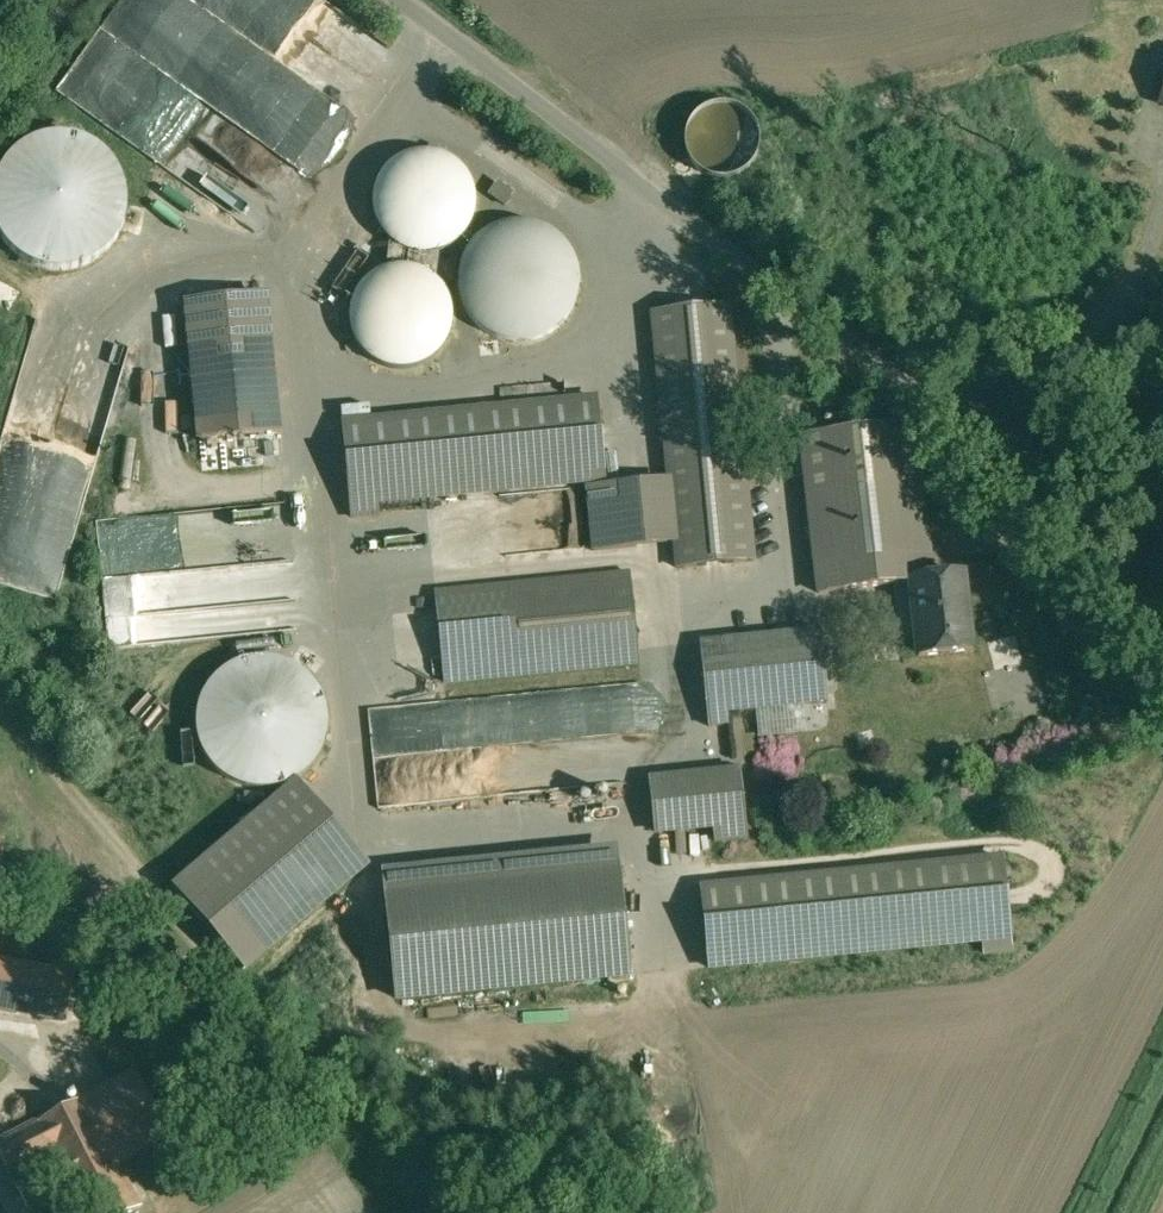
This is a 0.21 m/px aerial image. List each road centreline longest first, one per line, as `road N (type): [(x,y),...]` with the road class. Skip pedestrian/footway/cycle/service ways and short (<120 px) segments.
road 1 (unclassified): [(395,0),(695,222),(1083,531),(1162,612)]
road 2 (unclassified): [(0,104),(81,0)]

